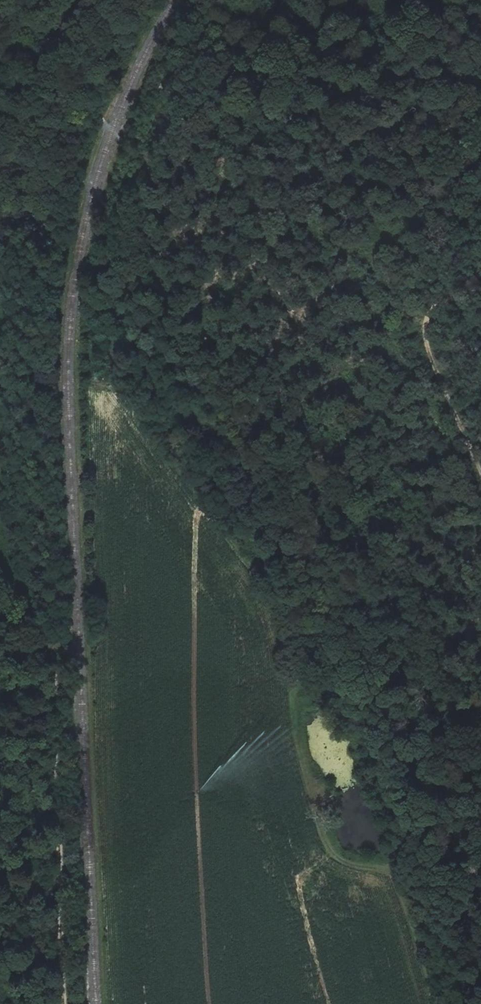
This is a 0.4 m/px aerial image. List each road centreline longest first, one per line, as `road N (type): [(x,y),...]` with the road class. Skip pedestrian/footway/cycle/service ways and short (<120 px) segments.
road 1 (track): [(140,143),(125,175),(117,227),(144,268),(268,397),(480,866)]
road 2 (track): [(64,1003),(55,703),(0,620)]
road 3 (track): [(331,11),(279,20),(199,60),(140,143)]
road 4 (track): [(480,464),(434,363),(429,328),(453,302),(480,305)]

